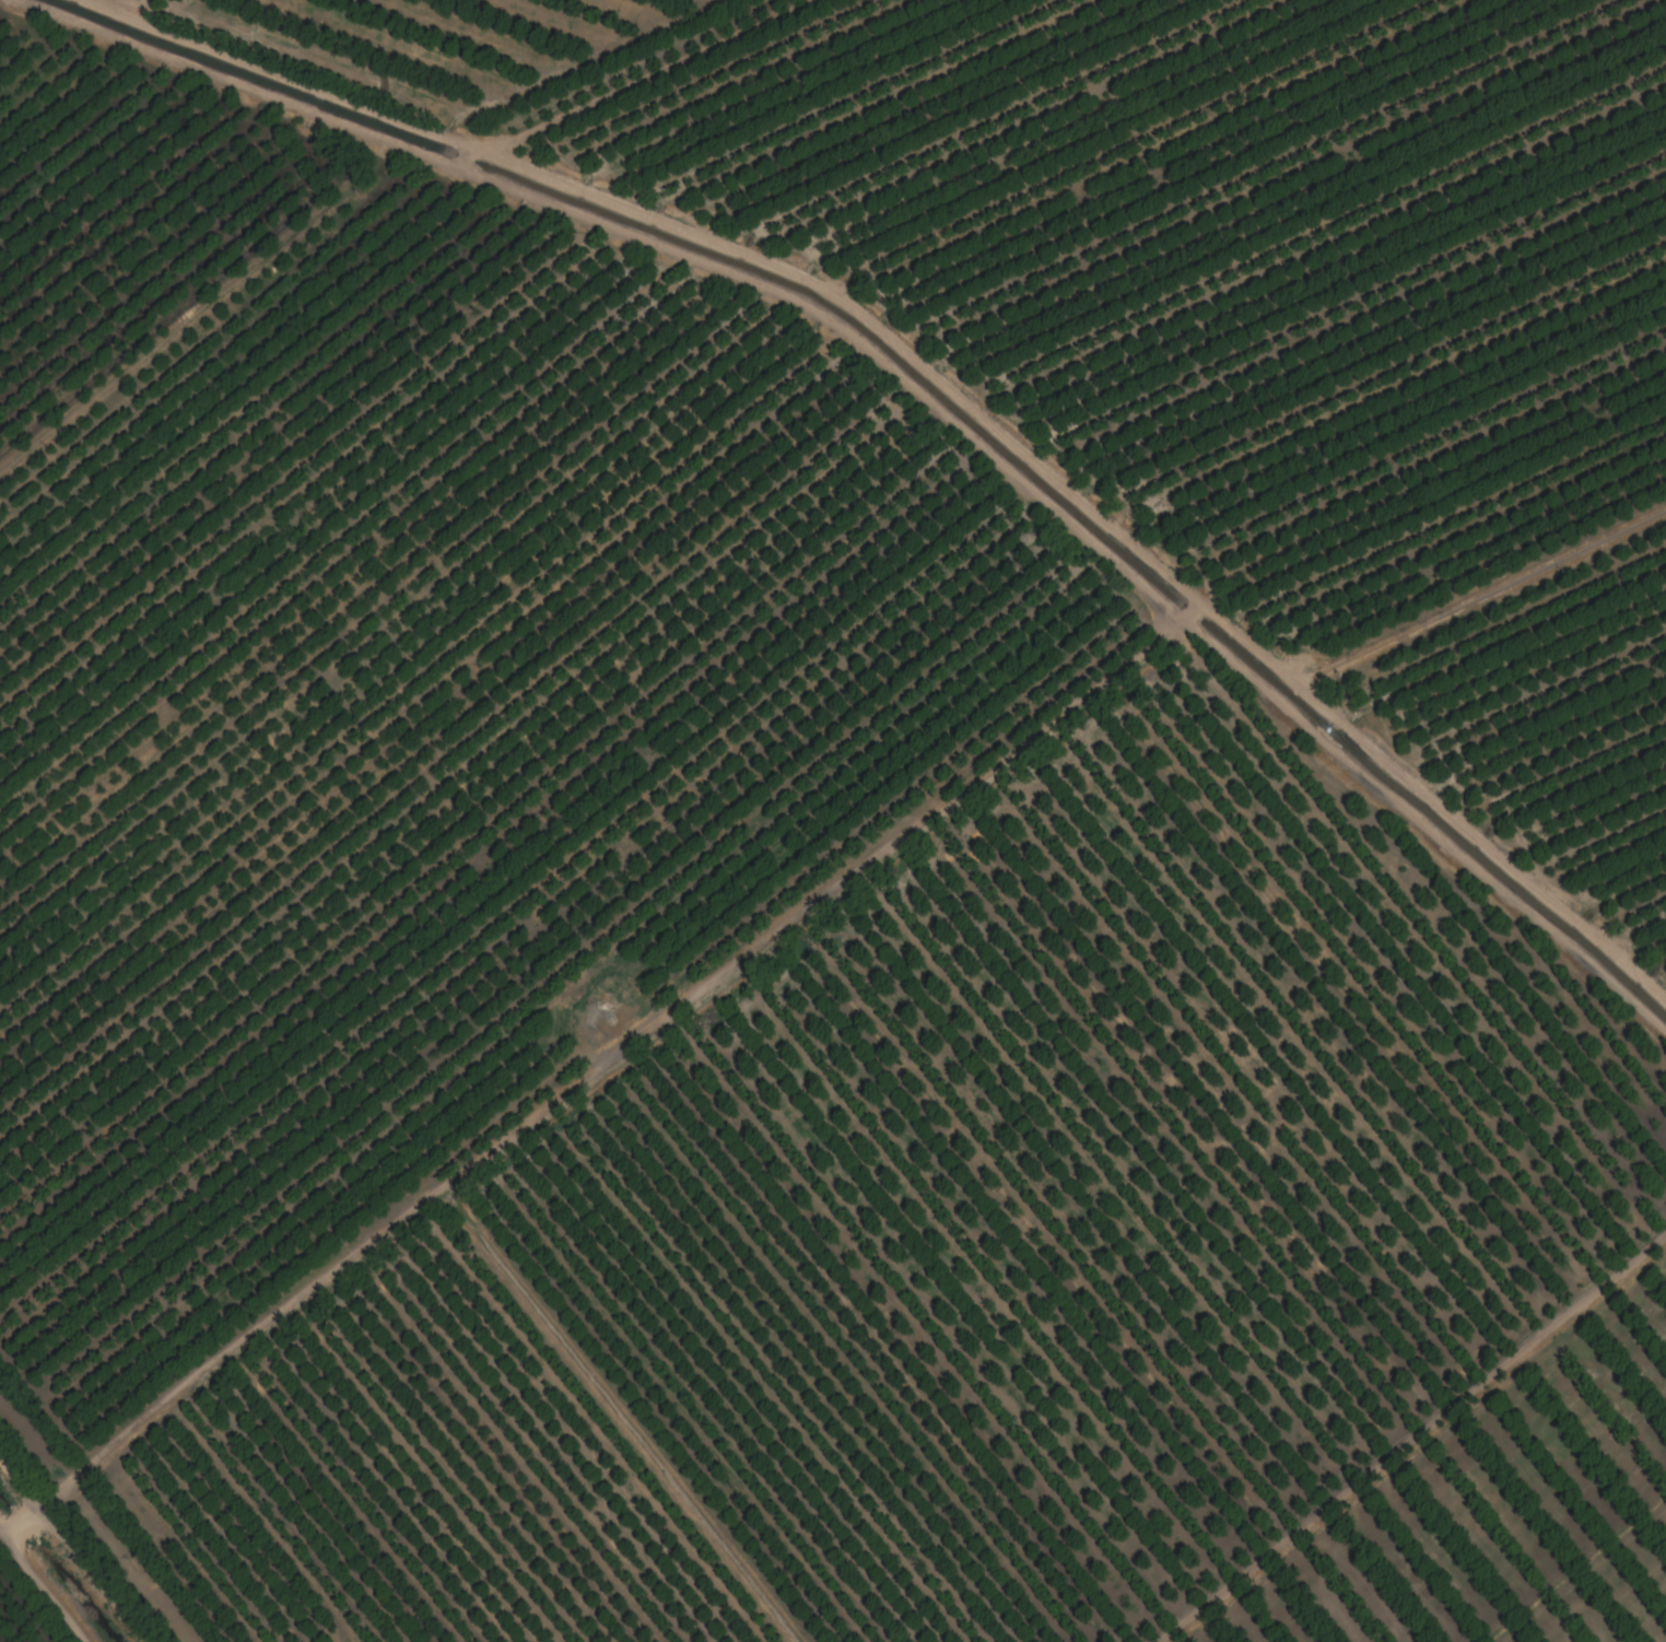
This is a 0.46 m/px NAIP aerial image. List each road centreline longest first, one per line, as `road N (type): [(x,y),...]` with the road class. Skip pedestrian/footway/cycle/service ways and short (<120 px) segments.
road 1 (residential): [(76,0),(794,274),(860,310),(1665,1001)]

